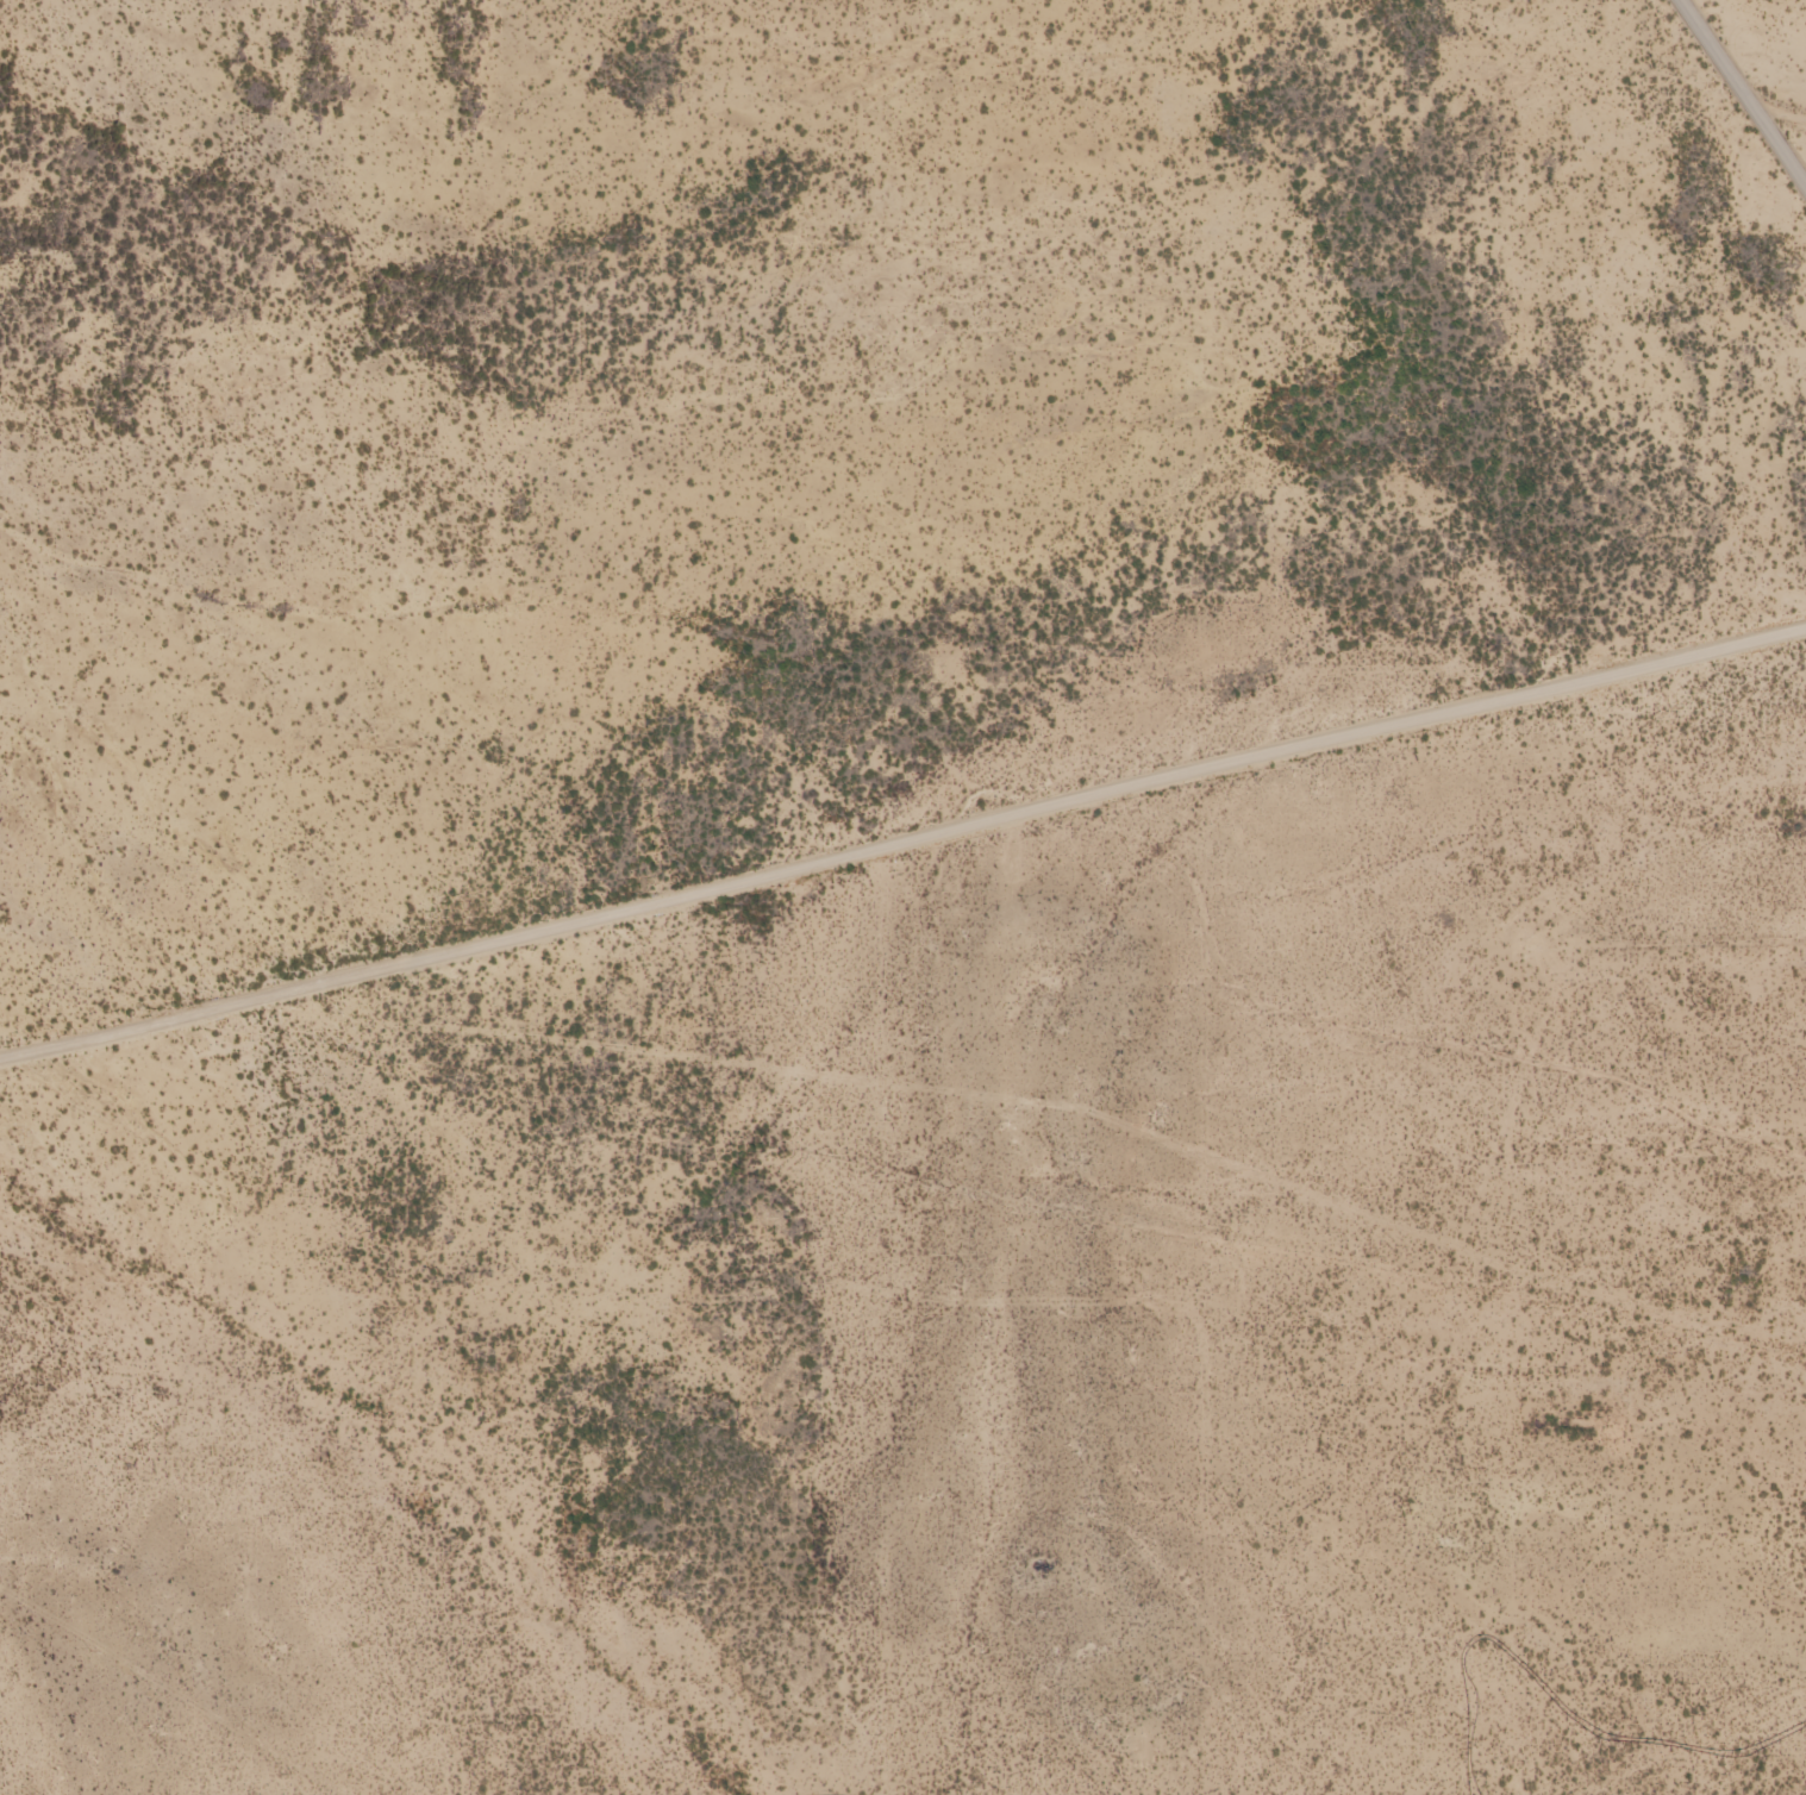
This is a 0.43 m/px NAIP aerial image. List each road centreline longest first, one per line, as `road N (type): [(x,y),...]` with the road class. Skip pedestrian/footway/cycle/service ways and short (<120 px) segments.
road 1 (track): [(970,796),(863,695),(708,636),(298,659),(77,581),(0,537)]
road 2 (track): [(0,997),(970,796)]
road 3 (track): [(1805,1153),(1714,1096),(1274,1000),(1196,952),(1131,881),(970,796)]
road 4 (track): [(970,796),(1805,616)]

